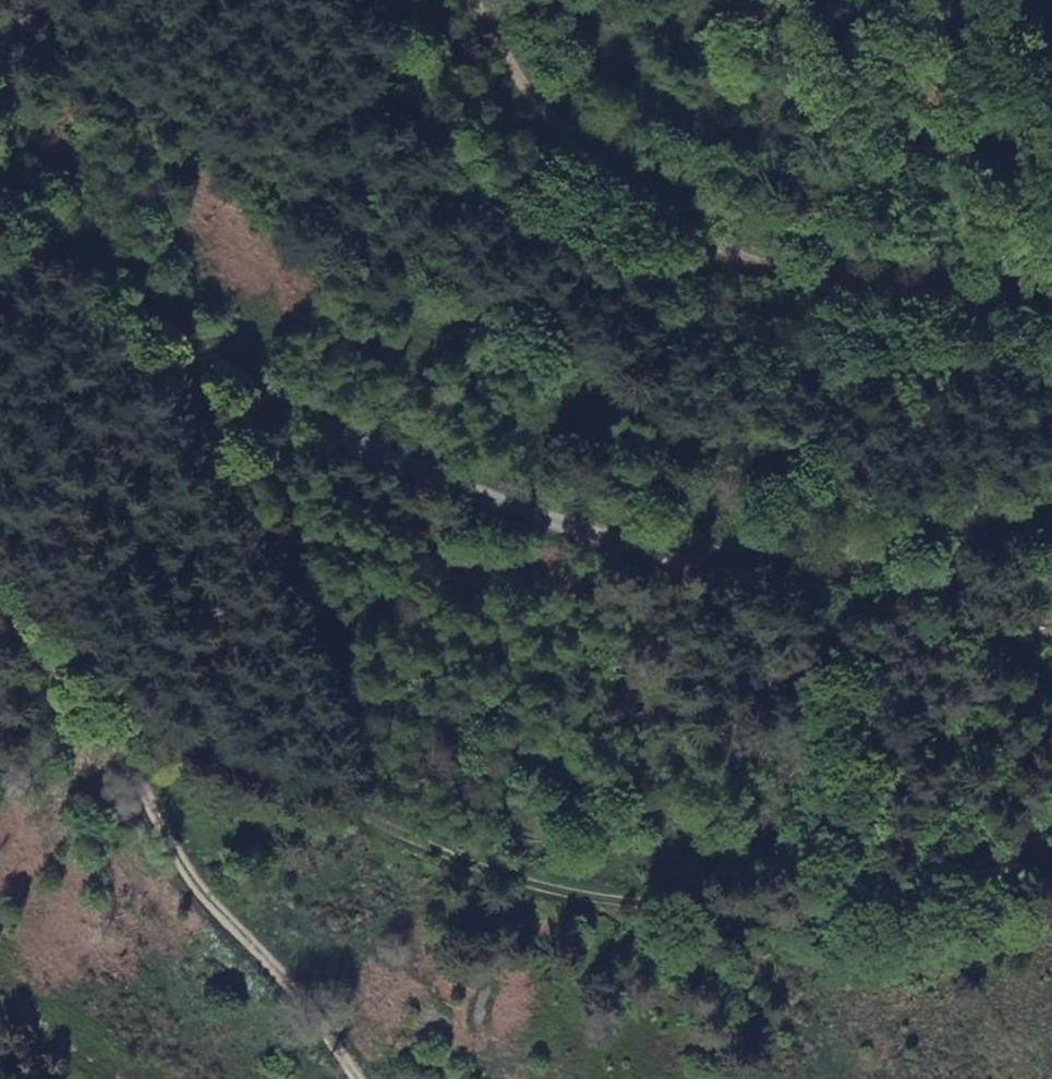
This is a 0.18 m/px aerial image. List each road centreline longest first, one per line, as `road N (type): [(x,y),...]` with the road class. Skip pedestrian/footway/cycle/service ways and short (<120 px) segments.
road 1 (unclassified): [(0,190),(199,345),(483,474),(750,556),(842,554),(1051,498)]
road 2 (track): [(77,683),(254,763),(563,883),(693,901),(874,900),(1051,866)]
road 3 (track): [(473,0),(550,110),(654,206),(777,264),(878,280),(1001,278),(1051,285)]
road 4 (track): [(77,683),(197,880),(371,1078)]

